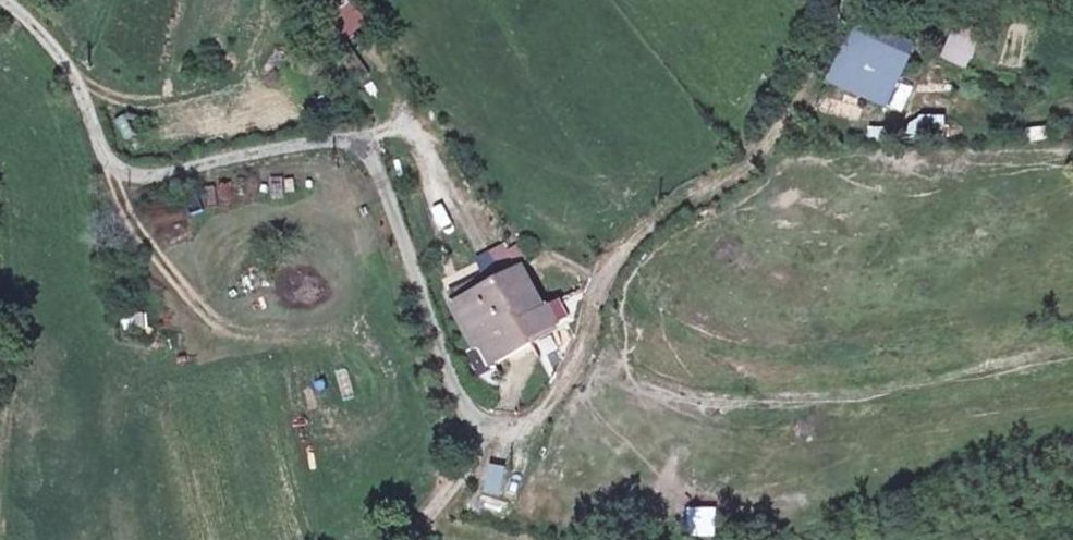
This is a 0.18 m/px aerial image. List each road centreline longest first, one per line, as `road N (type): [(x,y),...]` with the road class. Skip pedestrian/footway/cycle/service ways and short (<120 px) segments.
road 1 (residential): [(0,0),(51,48),(105,153),(122,169),(153,176),(340,141),(362,150),(379,173),(461,397),(484,425)]
road 2 (track): [(862,0),(836,23),(771,147),(632,238),(603,274),(582,346),(546,408),(520,425),(484,425)]
road 3 (track): [(400,539),(473,463),(484,425)]

